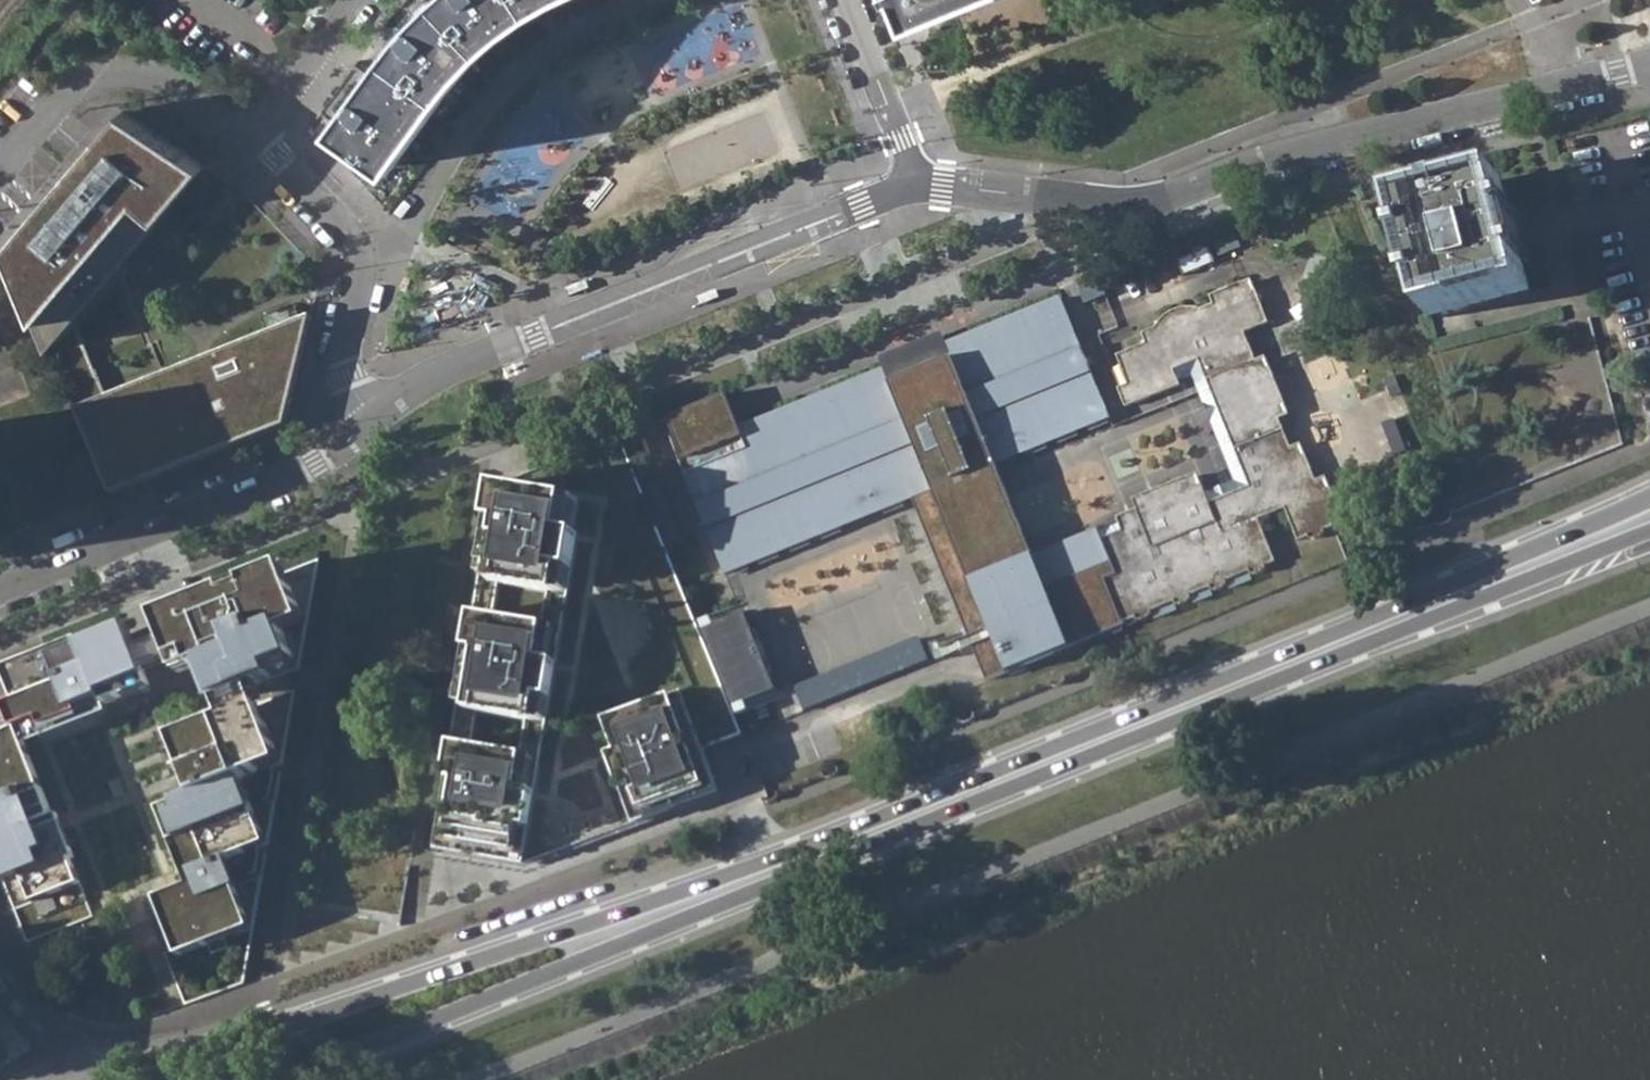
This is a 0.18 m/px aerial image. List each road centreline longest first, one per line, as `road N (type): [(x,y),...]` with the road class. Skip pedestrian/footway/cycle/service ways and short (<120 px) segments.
road 1 (primary): [(1649,496),(1289,652),(731,873),(127,1079)]
road 2 (primary): [(301,1079),(420,1023),(1649,533)]
road 3 (residential): [(914,183),(1149,204),(1251,165),(1649,66)]
road 4 (residential): [(375,416),(421,380),(914,183)]
road 5 (residential): [(0,590),(293,472),(375,416)]
road 6 (residential): [(375,416),(346,373),(363,271),(355,239),(250,134)]
road 7 (residential): [(0,167),(55,99),(118,73),(159,78),(250,134)]
road 8 (residential): [(847,0),(914,183)]
road 9 (residential): [(250,134),(357,0)]

